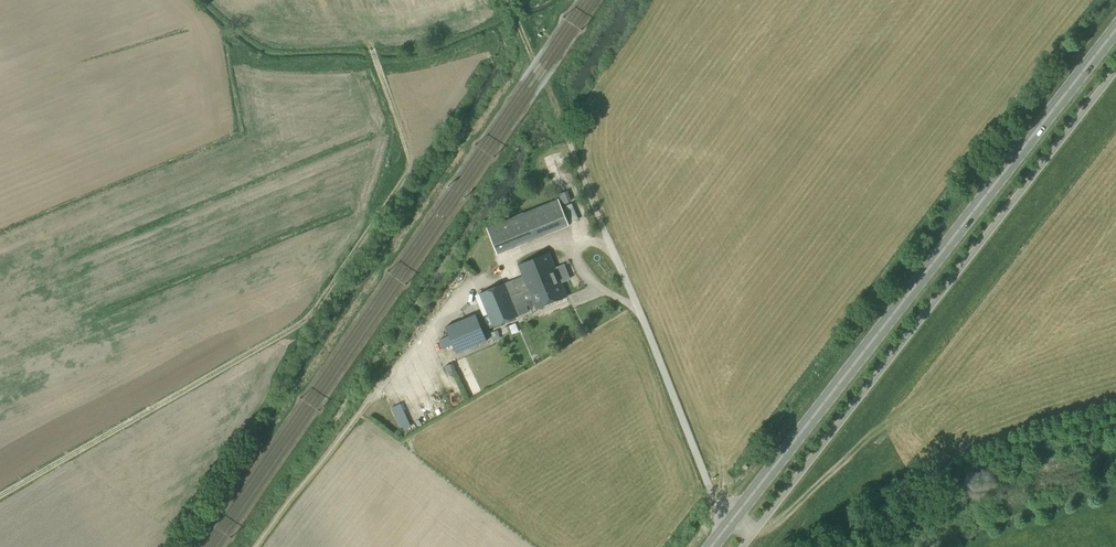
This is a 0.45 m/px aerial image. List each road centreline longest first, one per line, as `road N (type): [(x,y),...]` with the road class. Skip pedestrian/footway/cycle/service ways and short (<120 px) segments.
road 1 (primary): [(711,546),(1115,29)]

